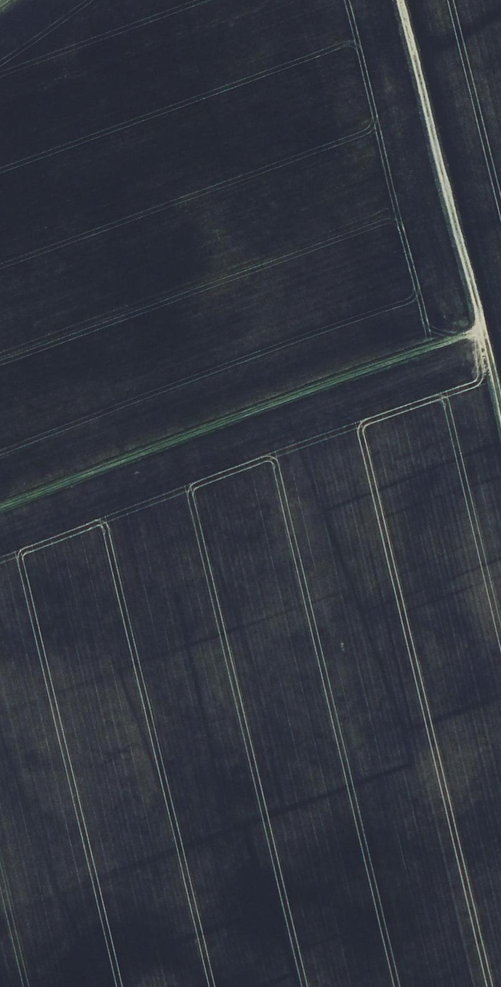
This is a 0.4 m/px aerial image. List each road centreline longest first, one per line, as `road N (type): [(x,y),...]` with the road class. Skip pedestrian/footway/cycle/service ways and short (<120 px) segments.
road 1 (track): [(0,507),(482,332)]
road 2 (track): [(400,0),(482,332)]

